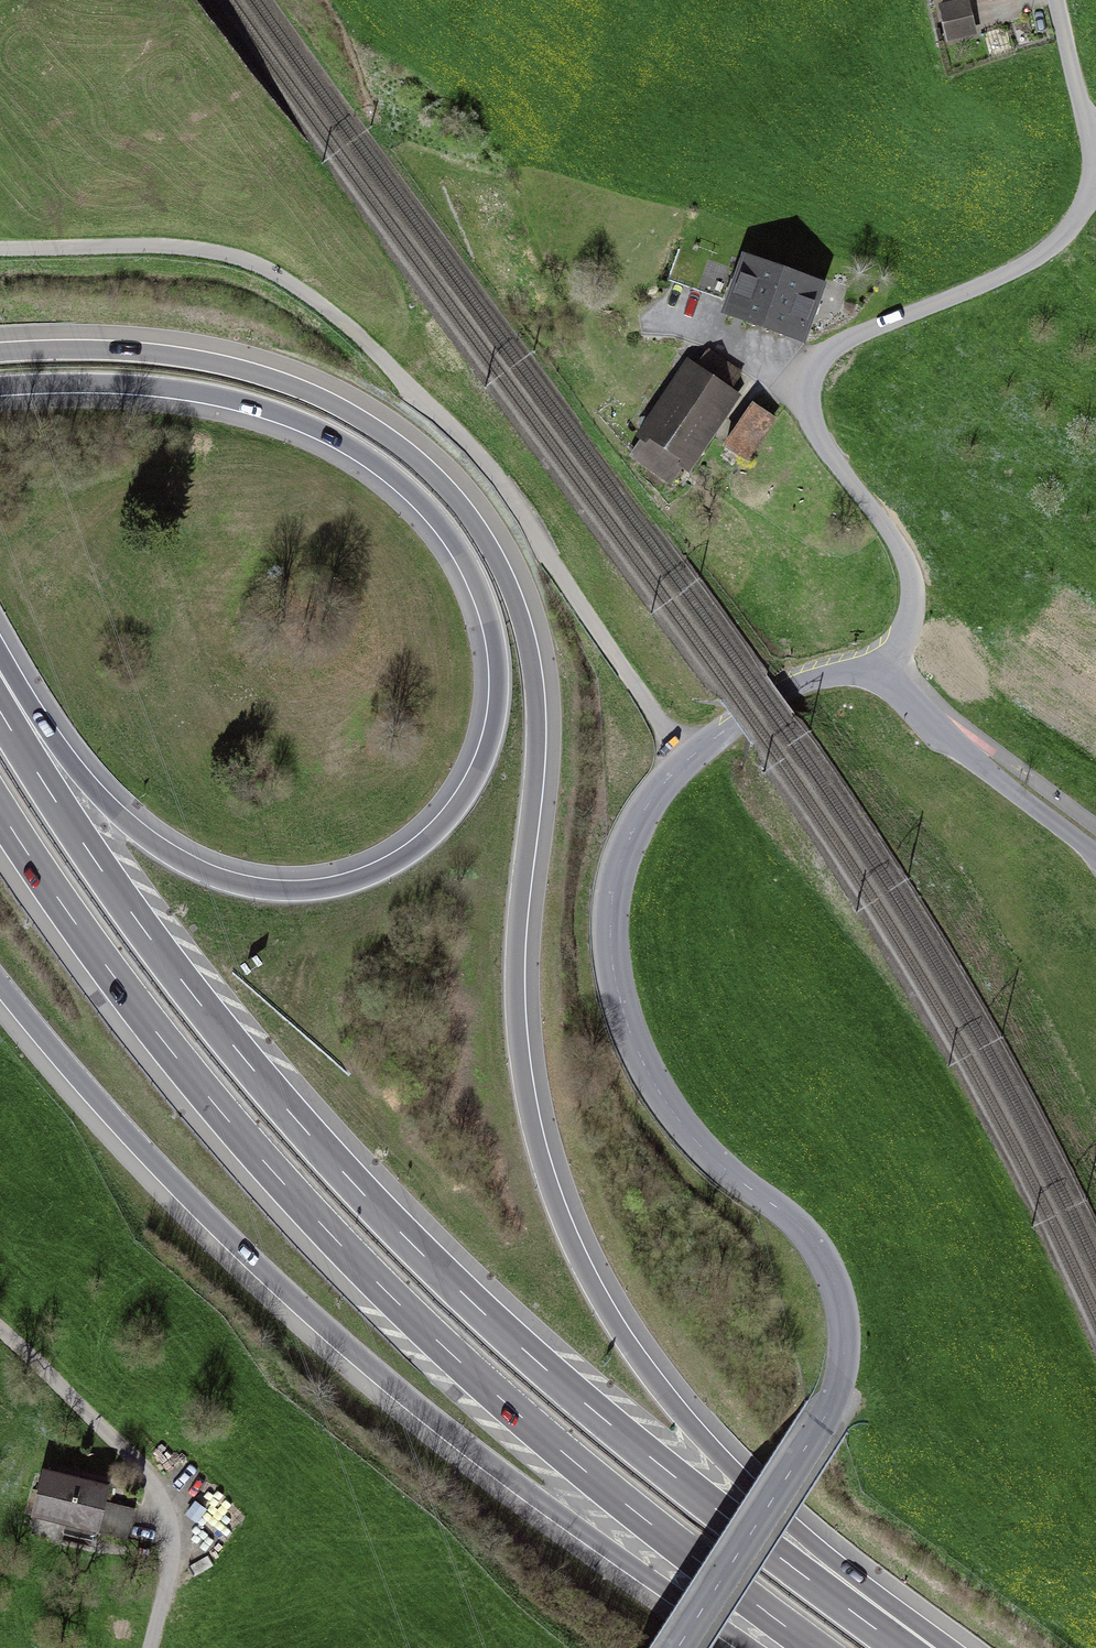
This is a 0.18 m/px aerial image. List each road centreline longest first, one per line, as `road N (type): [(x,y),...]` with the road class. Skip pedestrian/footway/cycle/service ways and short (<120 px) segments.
road 1 (motorway): [(921,1647),(680,1416),(633,1354),(567,1231),(531,1118),(517,1011),(517,931),(537,759),(532,659),(501,566),(471,518),(389,437),(283,382),(142,353),(0,352)]
road 2 (motorway): [(0,388),(126,385),(220,397),(302,423),(364,455),(419,501),(461,554),(488,615),(498,694),(473,780),(426,839),(359,877),(282,889),(201,869),(135,827),(72,762),(0,667)]
road 3 (motorway): [(903,1647),(544,1368),(354,1184),(152,940),(0,710)]
road 4 (unclassified): [(876,669),(807,682),(713,740),(650,801),(617,872),(614,970),(643,1063),(698,1144),(814,1244),(835,1283),(846,1339),(826,1413),(678,1647)]
road 5 (motorway): [(0,809),(167,1046),(390,1295),(641,1516),(816,1647)]
road 6 (motorway): [(0,984),(168,1179),(338,1338),(554,1510),(749,1647)]
road 7 (unclassified): [(1095,177),(1078,218),(1042,254),(841,343),(811,377),(808,403),(820,438),(899,548),(915,590),(905,634),(876,669)]
road 8 (residential): [(0,1333),(156,1486),(173,1525),(175,1570),(157,1647)]
road 9 (unclassified): [(1095,856),(958,749),(876,669)]
road 10 (unclassified): [(1056,0),(1095,144)]

